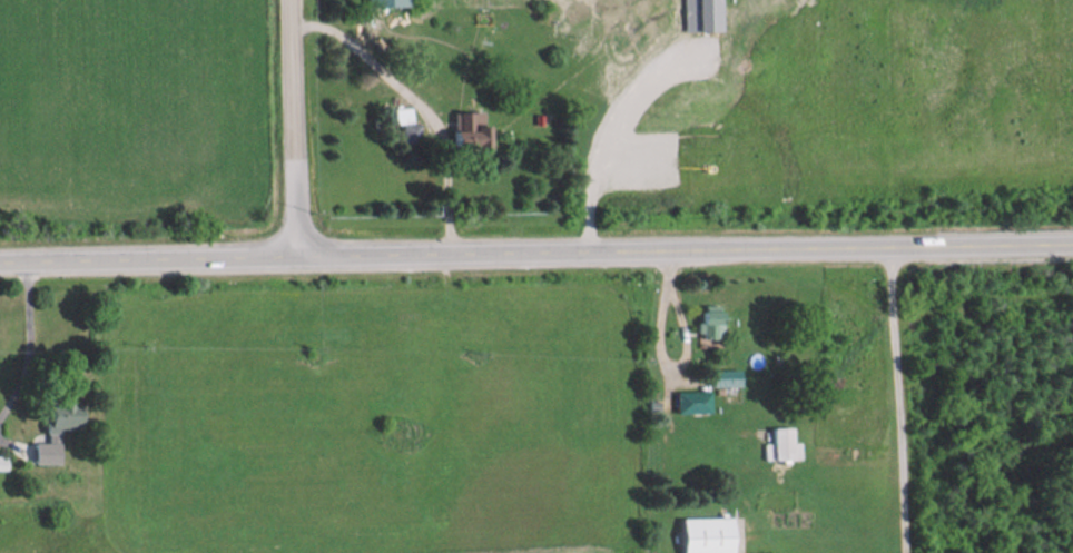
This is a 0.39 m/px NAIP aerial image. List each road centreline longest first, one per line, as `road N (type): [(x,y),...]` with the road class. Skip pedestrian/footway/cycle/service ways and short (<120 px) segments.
road 1 (tertiary): [(1072,244),(0,264)]
road 2 (residential): [(296,0),(304,259)]

